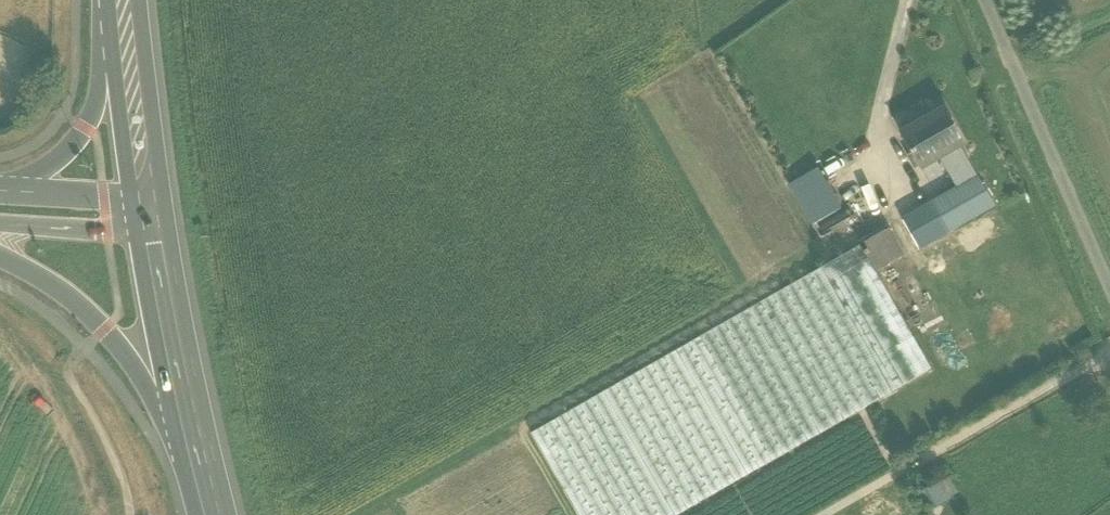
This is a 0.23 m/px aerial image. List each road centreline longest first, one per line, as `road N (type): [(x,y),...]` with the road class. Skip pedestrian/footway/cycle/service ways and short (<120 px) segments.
road 1 (secondary): [(0,257),(106,331),(197,459)]
road 2 (track): [(996,0),(1109,248)]
road 3 (secondary): [(113,0),(96,110),(63,156),(0,190)]
road 4 (primary): [(197,459),(153,227)]
road 5 (track): [(922,184),(893,133),(896,84),(920,0)]
road 6 (primary): [(147,191),(124,0)]
road 7 (track): [(130,514),(124,476),(68,375),(85,350)]
road 8 (secondary): [(0,228),(153,227)]
road 9 (secondary): [(147,191),(104,197),(0,192)]

